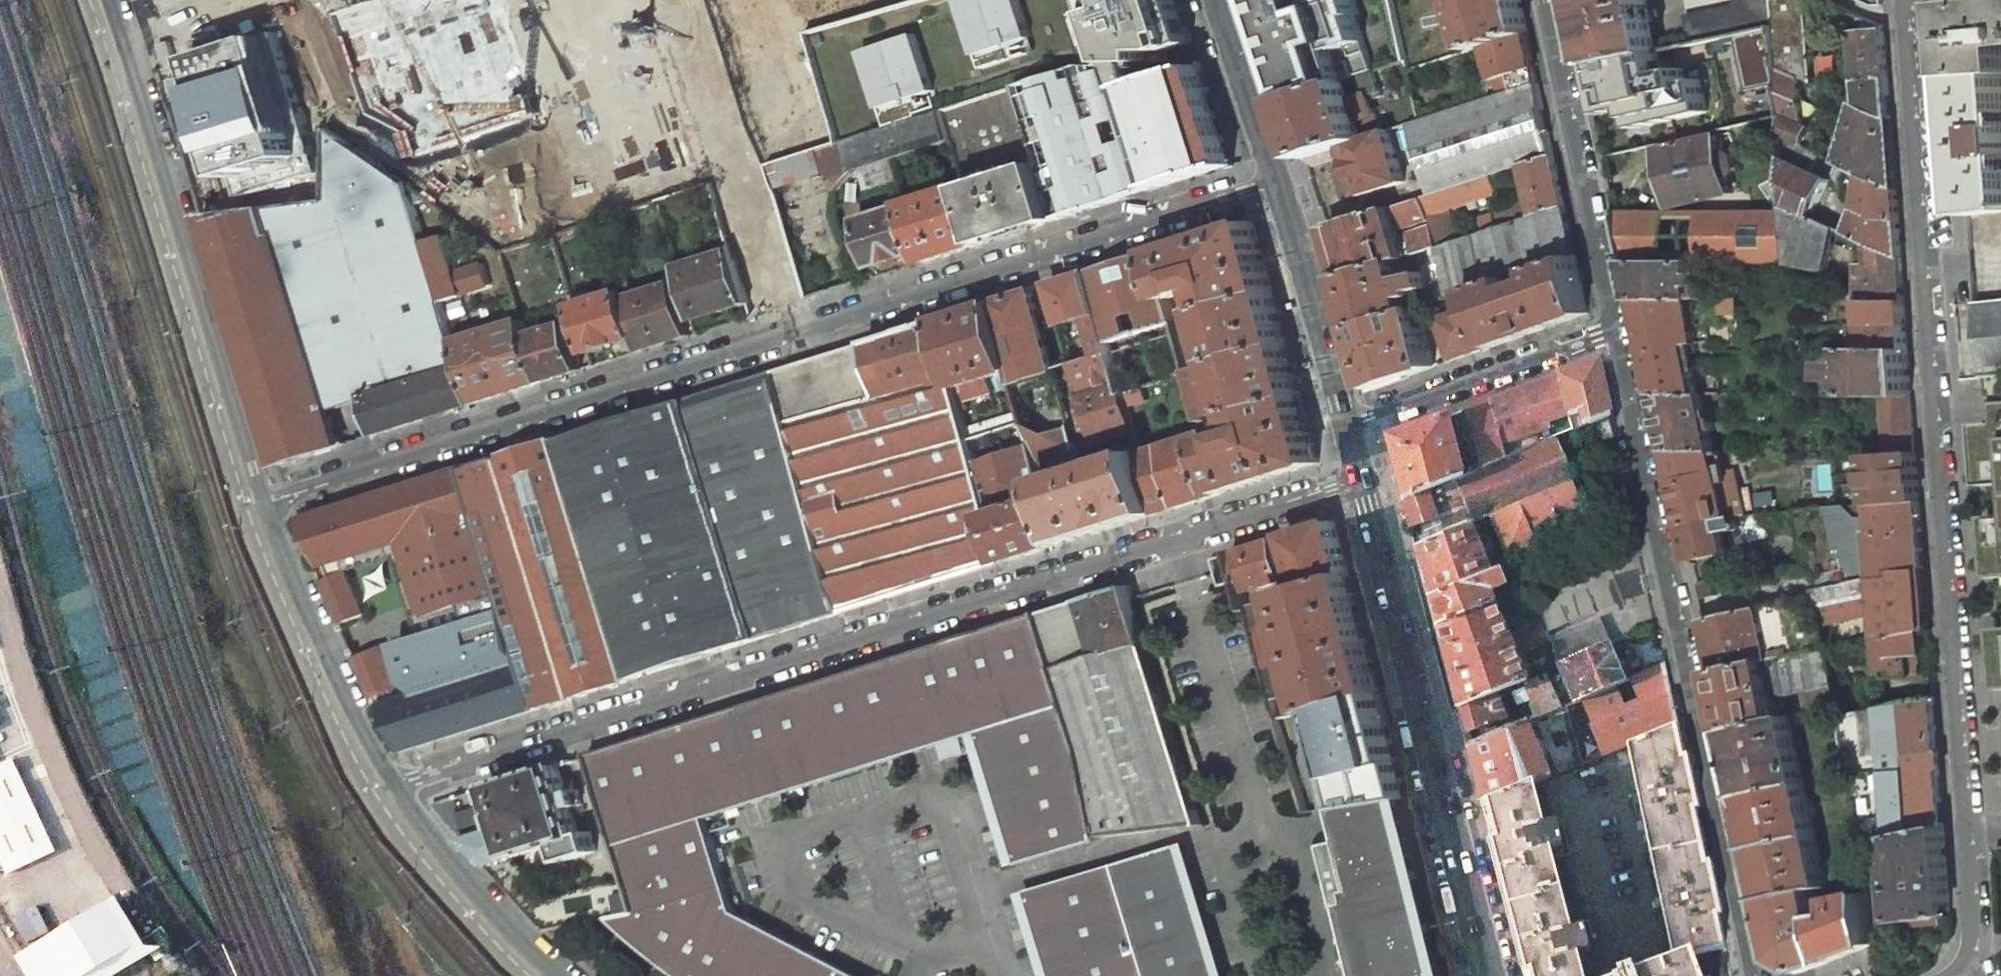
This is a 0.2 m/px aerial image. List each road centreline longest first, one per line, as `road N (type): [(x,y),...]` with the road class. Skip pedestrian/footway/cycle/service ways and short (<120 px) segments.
road 1 (residential): [(392,787),(1366,483)]
road 2 (residential): [(1903,0),(1974,833)]
road 3 (residential): [(1618,331),(1759,975)]
road 4 (residential): [(795,333),(268,496)]
road 5 (secondary): [(1488,975),(1366,483)]
road 6 (residential): [(1278,184),(795,333)]
road 7 (secondary): [(117,20),(268,496)]
road 8 (residential): [(795,333),(685,0)]
road 9 (residential): [(1547,0),(1618,331)]
road 10 (secondary): [(268,496),(326,650),(392,787)]
road 11 (residential): [(1618,331),(1349,423)]
road 12 (secondary): [(392,787),(496,912),(565,975)]
road 13 (secondary): [(1349,423),(1278,184)]
road 14 (secondary): [(1278,184),(1216,0)]
road 15 (residential): [(1974,833),(1976,958),(1955,975)]

